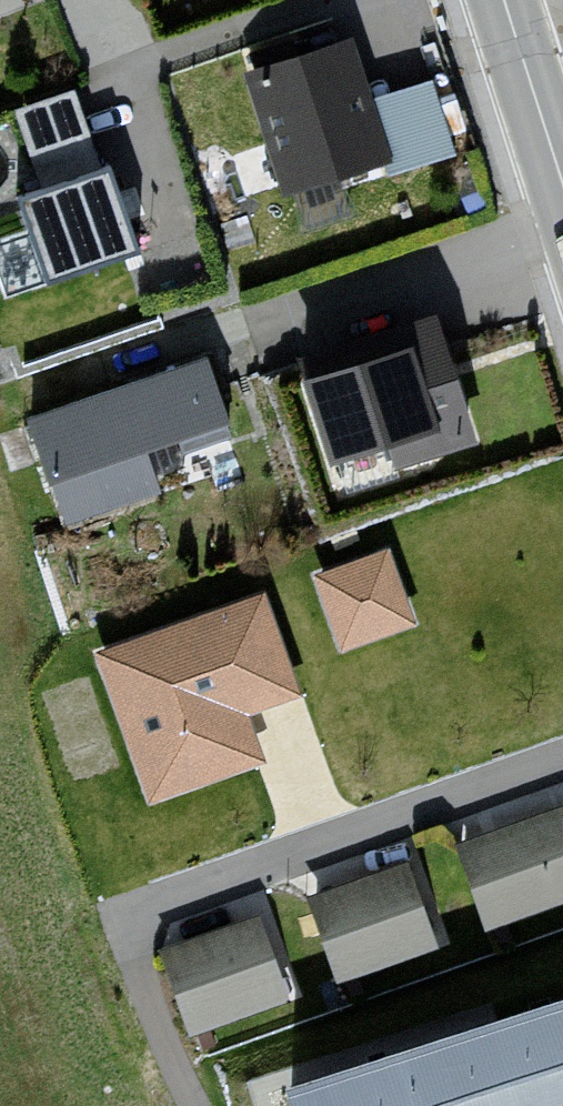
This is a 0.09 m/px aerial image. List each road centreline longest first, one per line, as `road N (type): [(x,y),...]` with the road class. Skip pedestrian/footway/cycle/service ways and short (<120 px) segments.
road 1 (tertiary): [(562,189),(503,0)]

